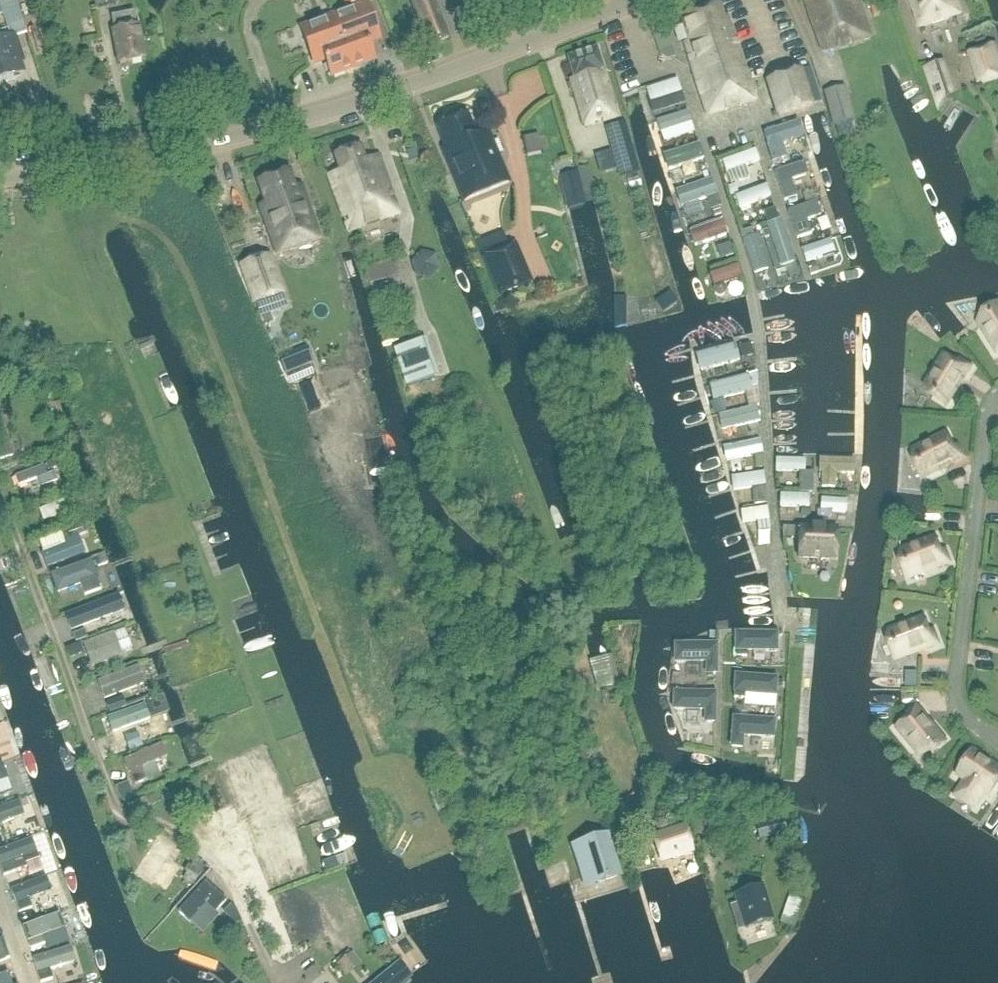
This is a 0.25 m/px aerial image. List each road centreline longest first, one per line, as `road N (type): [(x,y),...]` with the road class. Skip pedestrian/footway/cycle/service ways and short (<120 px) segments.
road 1 (tertiary): [(0,177),(185,148),(338,109),(638,0)]

